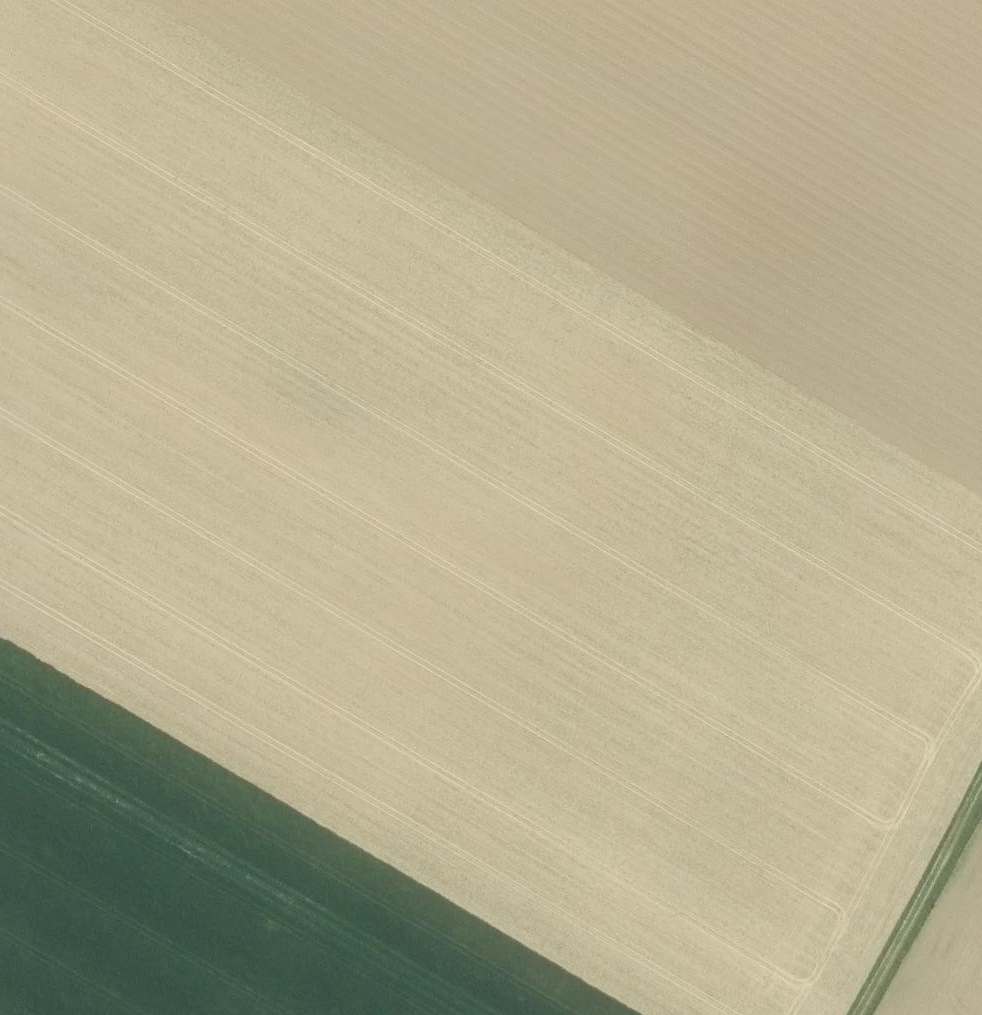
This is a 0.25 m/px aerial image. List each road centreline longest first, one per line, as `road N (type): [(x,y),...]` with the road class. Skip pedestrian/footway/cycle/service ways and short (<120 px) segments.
road 1 (track): [(981,781),(856,1014)]

